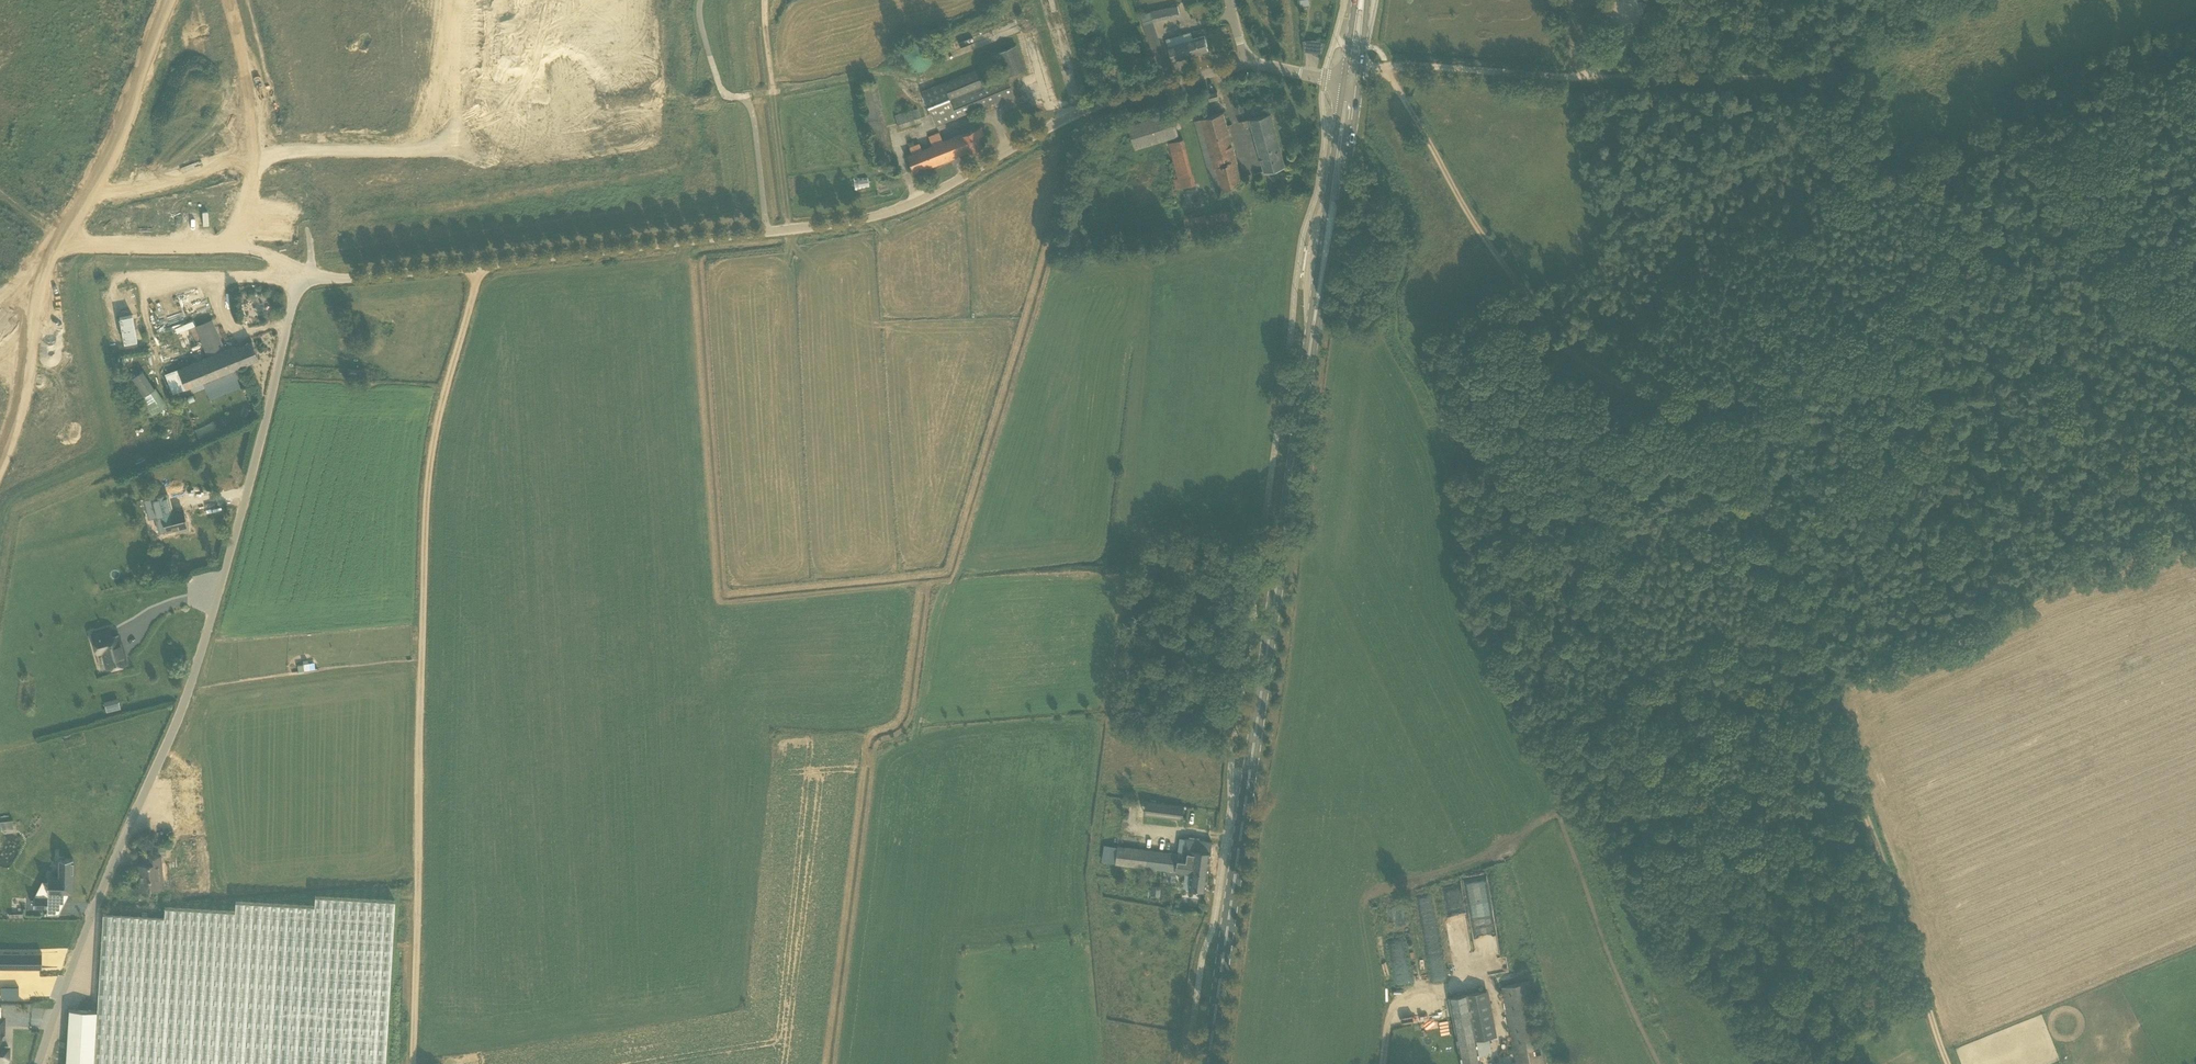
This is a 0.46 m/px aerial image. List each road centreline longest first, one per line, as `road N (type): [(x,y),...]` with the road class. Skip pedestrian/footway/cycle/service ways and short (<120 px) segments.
road 1 (unclassified): [(37,1063),(187,700),(301,285),(873,220),(941,198),(1110,100),(1247,64)]
road 2 (track): [(1388,65),(1388,81),(1469,218),(1533,302),(1719,437),(1753,489),(1947,1063)]
road 3 (track): [(413,1063),(426,512),(432,451),(477,264)]
road 4 (primary): [(1209,1063),(1309,358)]
road 5 (track): [(1923,0),(1803,71),(1769,78),(1595,81),(1388,65)]
road 6 (track): [(301,285),(232,241),(50,251),(41,259),(0,457)]
road 7 (track): [(467,146),(266,155),(232,241)]
road 8 (primary): [(1344,81),(1309,358)]
road 9 (primary): [(1309,358),(1359,84)]
road 10 (track): [(765,0),(792,231)]

